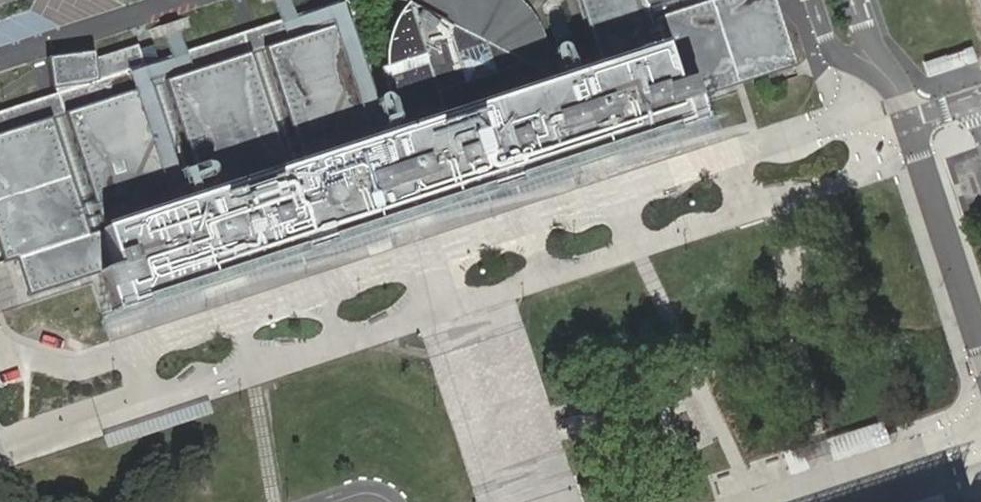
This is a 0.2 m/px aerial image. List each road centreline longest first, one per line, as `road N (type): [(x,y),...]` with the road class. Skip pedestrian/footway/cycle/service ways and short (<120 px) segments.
road 1 (unclassified): [(980,348),(909,126)]

